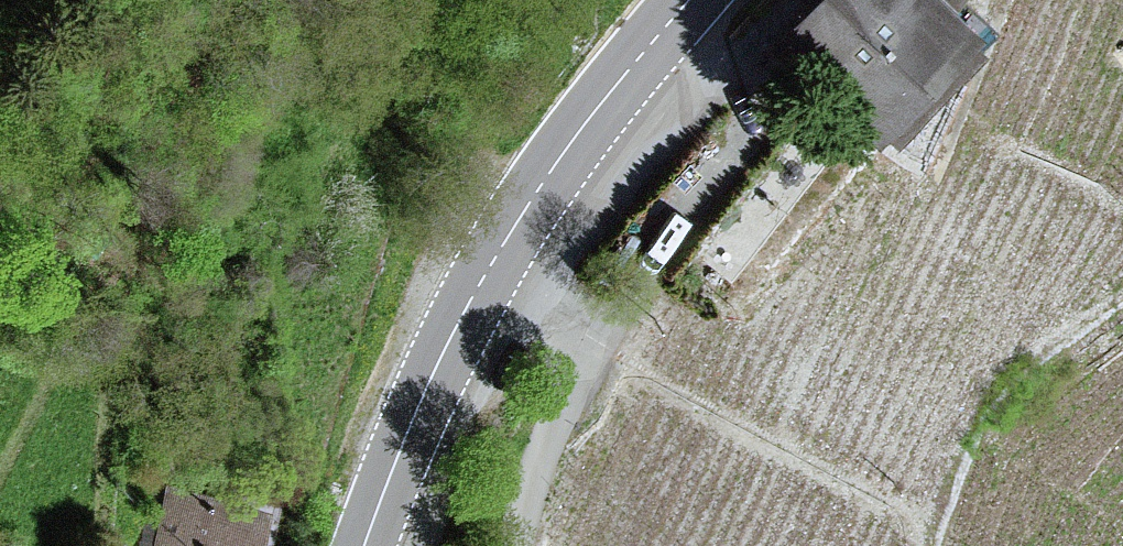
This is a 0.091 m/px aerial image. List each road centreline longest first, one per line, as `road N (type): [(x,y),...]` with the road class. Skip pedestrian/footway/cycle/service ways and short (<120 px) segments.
road 1 (unclassified): [(512,545),(591,341),(564,301),(494,262)]
road 2 (secondary): [(494,262),(559,159),(690,0)]
road 3 (secondary): [(366,545),(433,377),(494,262)]

